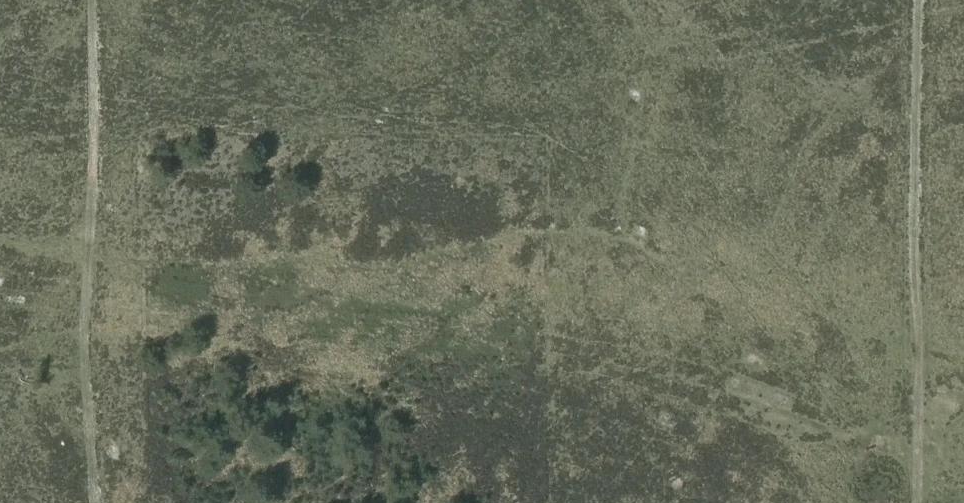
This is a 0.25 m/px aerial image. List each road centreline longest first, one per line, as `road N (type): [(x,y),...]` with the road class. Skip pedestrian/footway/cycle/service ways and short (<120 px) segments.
road 1 (track): [(88,0),(91,502)]
road 2 (track): [(915,502),(918,0)]

